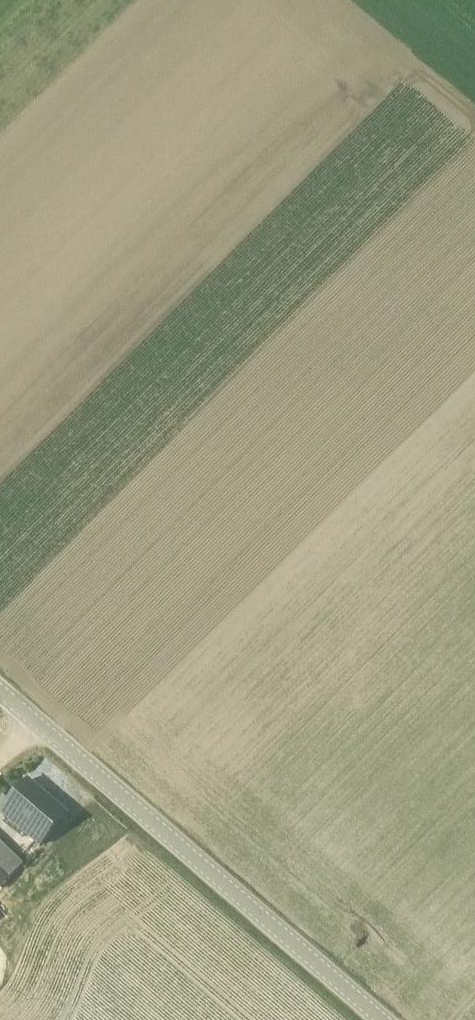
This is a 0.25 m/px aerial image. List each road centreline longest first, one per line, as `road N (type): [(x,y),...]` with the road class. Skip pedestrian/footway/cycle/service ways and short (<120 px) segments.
road 1 (unclassified): [(382,1019),(0,691)]

